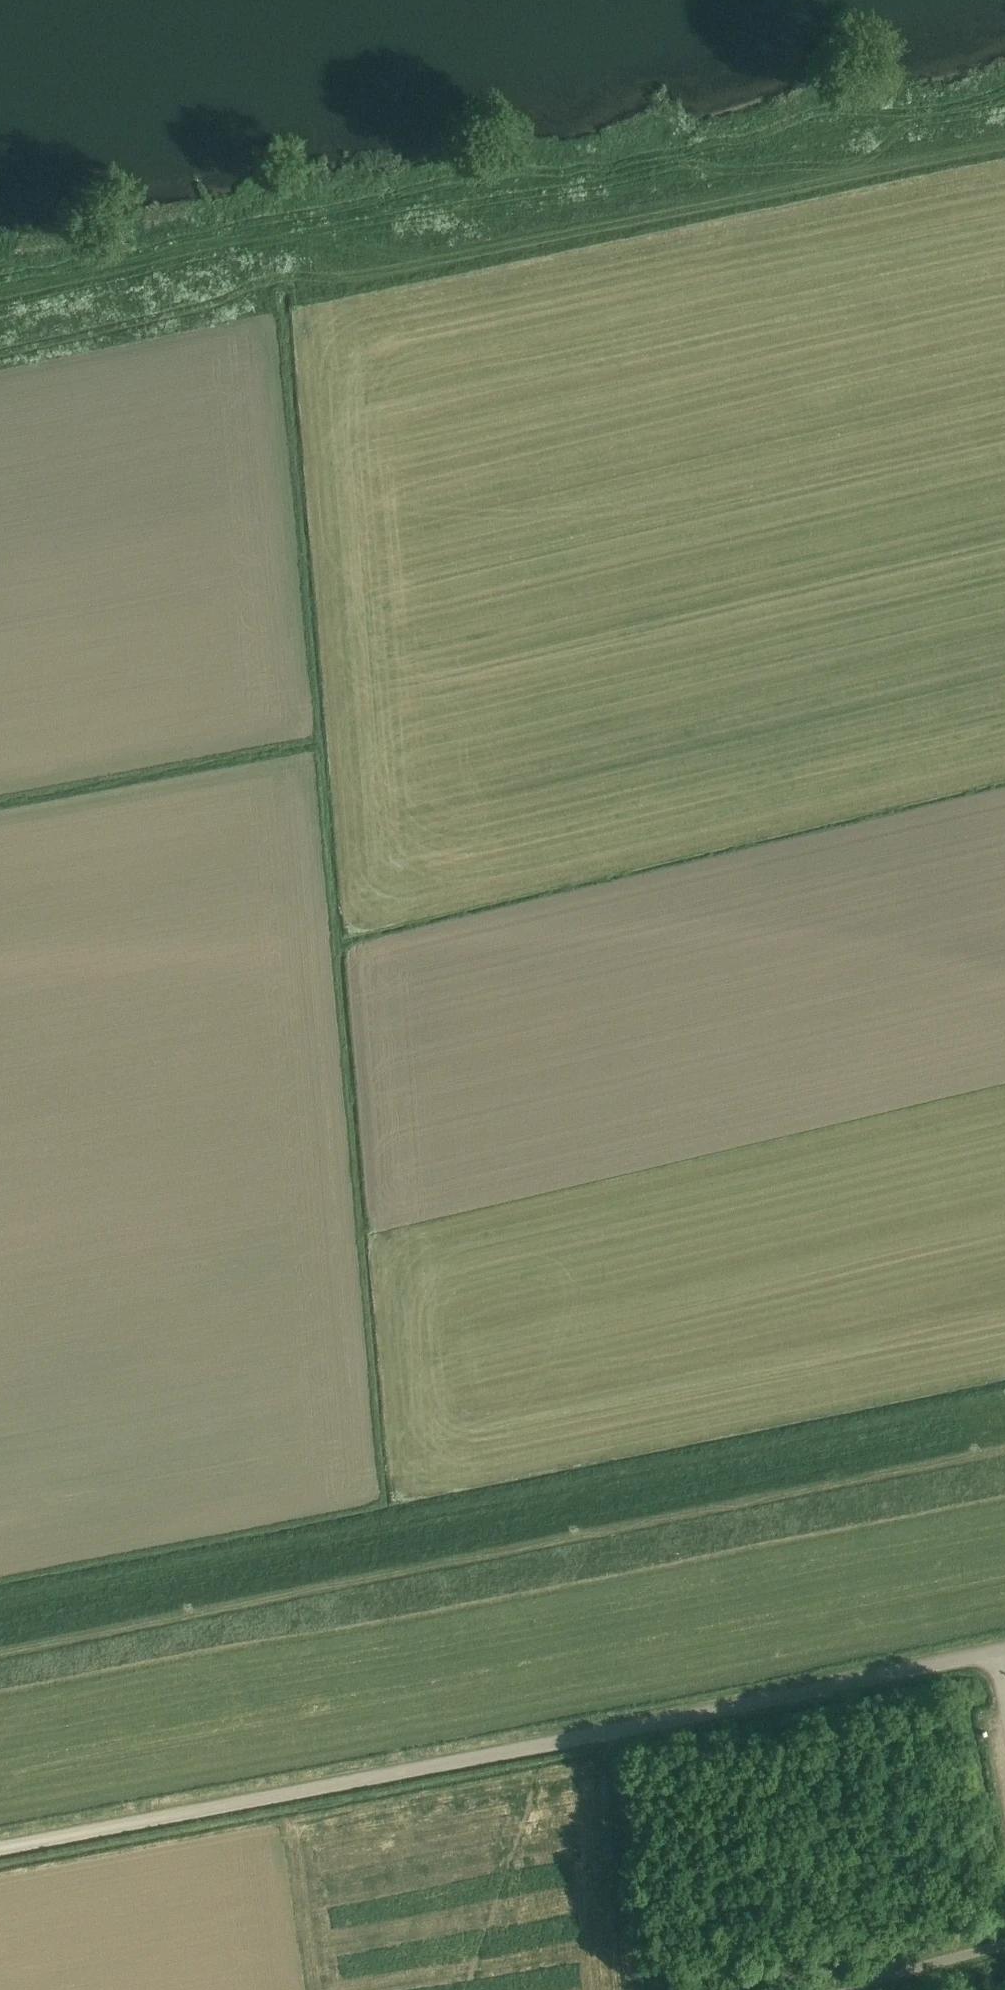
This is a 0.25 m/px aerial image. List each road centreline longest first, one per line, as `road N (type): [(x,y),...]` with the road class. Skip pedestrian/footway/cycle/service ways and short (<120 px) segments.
road 1 (unclassified): [(0,1852),(1004,1653)]

